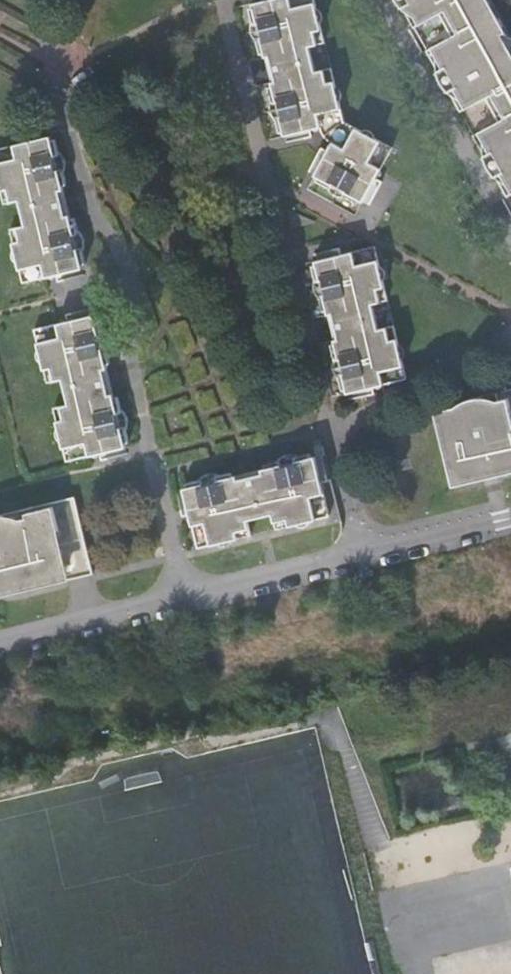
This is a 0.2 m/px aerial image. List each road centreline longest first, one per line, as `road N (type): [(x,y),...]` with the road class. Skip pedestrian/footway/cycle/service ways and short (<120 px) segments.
road 1 (residential): [(0,644),(510,514)]

